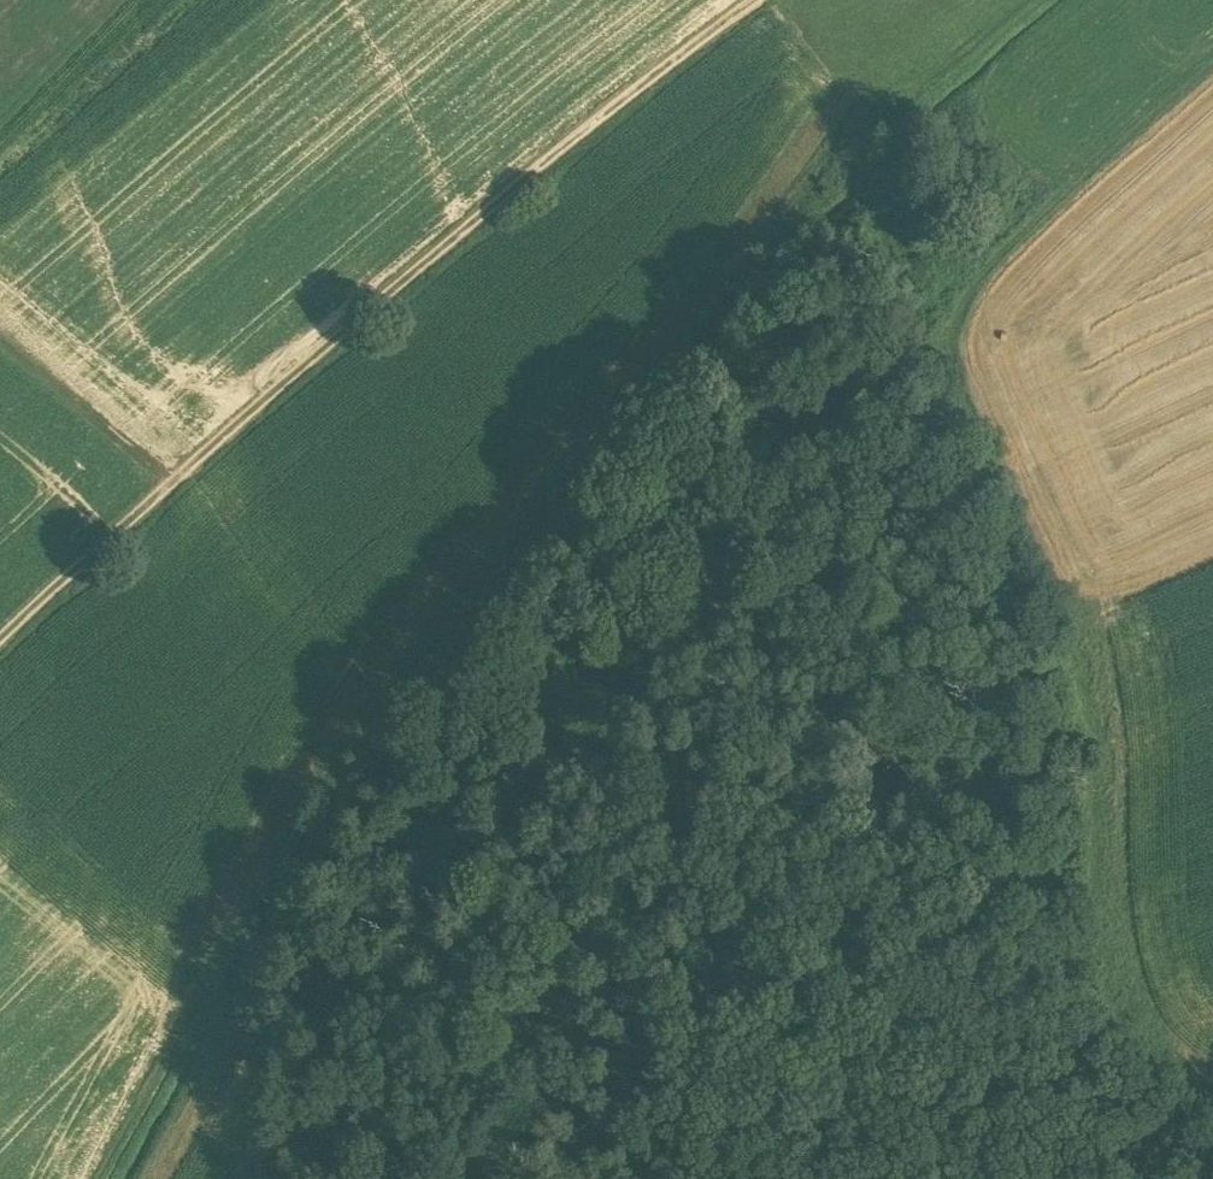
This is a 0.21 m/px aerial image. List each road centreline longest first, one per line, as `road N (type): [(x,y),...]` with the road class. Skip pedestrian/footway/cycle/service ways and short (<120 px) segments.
road 1 (track): [(321,818),(415,648),(746,293),(738,216),(842,107),(774,0)]
road 2 (track): [(908,317),(1107,691),(1142,1057),(1201,1145)]
road 3 (track): [(321,818),(403,771),(908,317)]
road 4 (track): [(760,0),(469,222),(170,480)]
road 5 (track): [(908,317),(1212,68)]
road 6 (track): [(170,480),(0,643)]
road 7 (track): [(170,480),(0,337)]
road 8 (track): [(221,1010),(321,818)]
road 9 (track): [(134,1178),(221,1010)]
road 10 (track): [(295,1178),(221,1010)]

